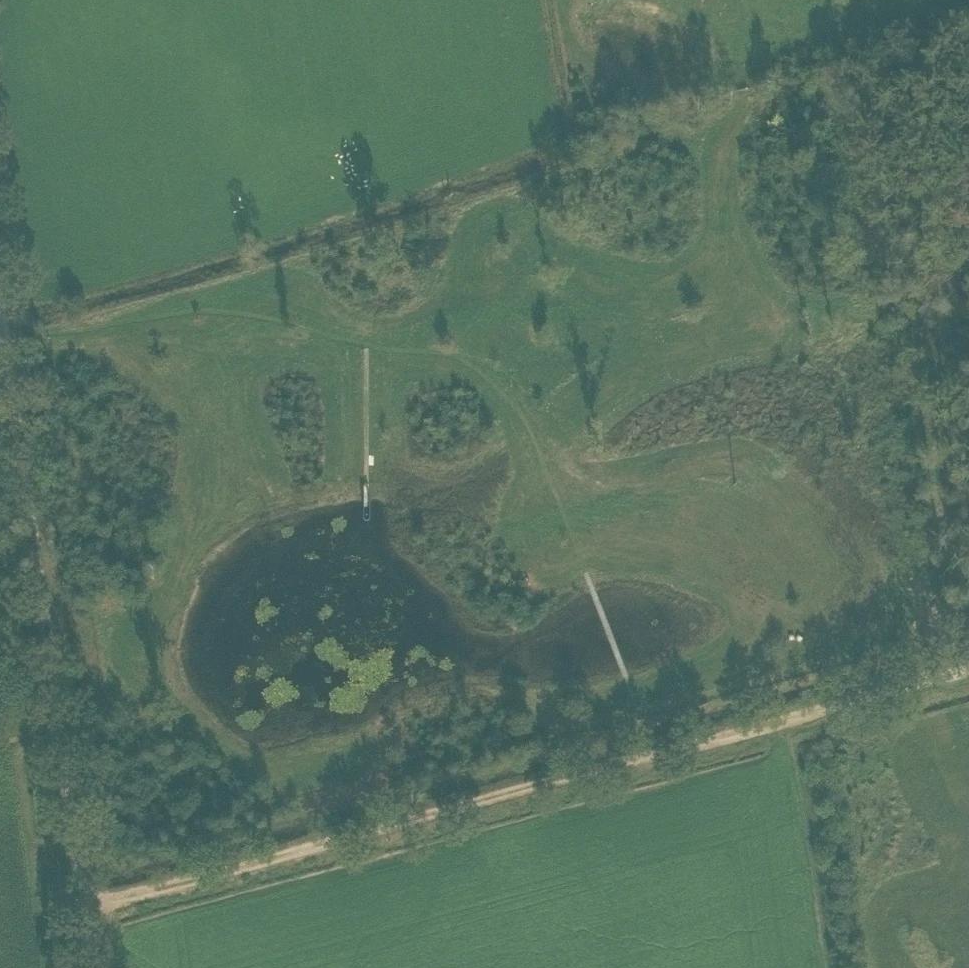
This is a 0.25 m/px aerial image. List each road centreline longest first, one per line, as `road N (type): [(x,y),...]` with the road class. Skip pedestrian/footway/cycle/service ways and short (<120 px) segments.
road 1 (track): [(968,669),(87,910)]
road 2 (track): [(87,910),(0,310)]

